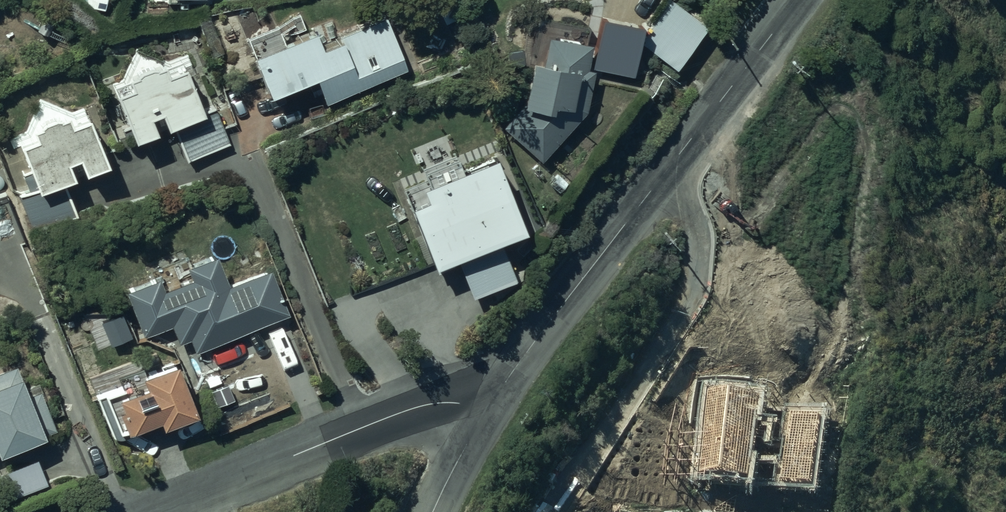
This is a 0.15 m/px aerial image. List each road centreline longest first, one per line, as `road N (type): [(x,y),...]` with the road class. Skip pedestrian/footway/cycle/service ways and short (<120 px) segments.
road 1 (unclassified): [(501,391),(800,0)]
road 2 (track): [(723,101),(737,189),(720,271),(570,511)]
road 3 (residential): [(501,391),(418,410),(168,511)]
road 4 (unclassified): [(501,391),(439,511)]

